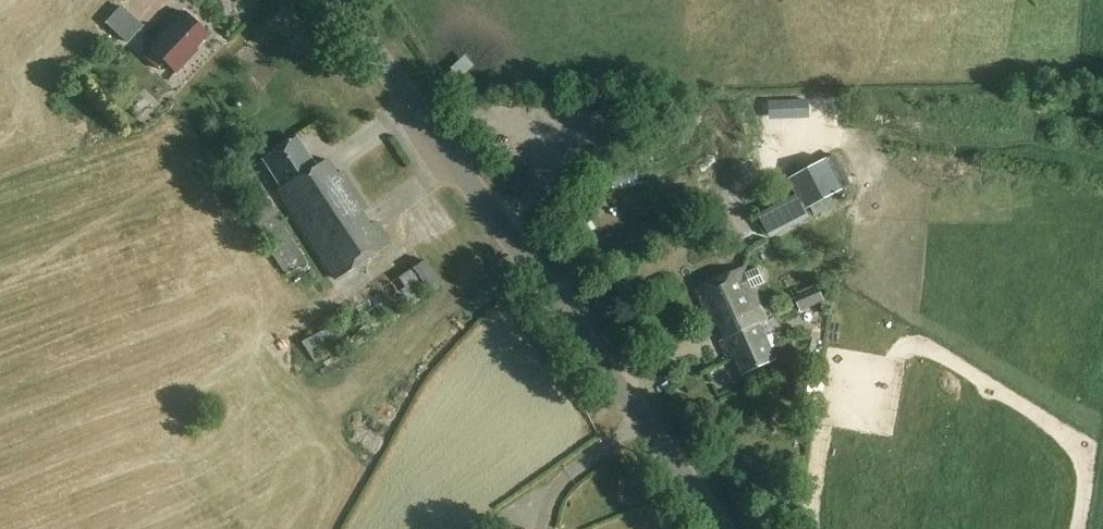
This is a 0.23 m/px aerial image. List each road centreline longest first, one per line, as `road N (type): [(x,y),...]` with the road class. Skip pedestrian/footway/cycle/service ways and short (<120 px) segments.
road 1 (tertiary): [(722,528),(333,0)]

